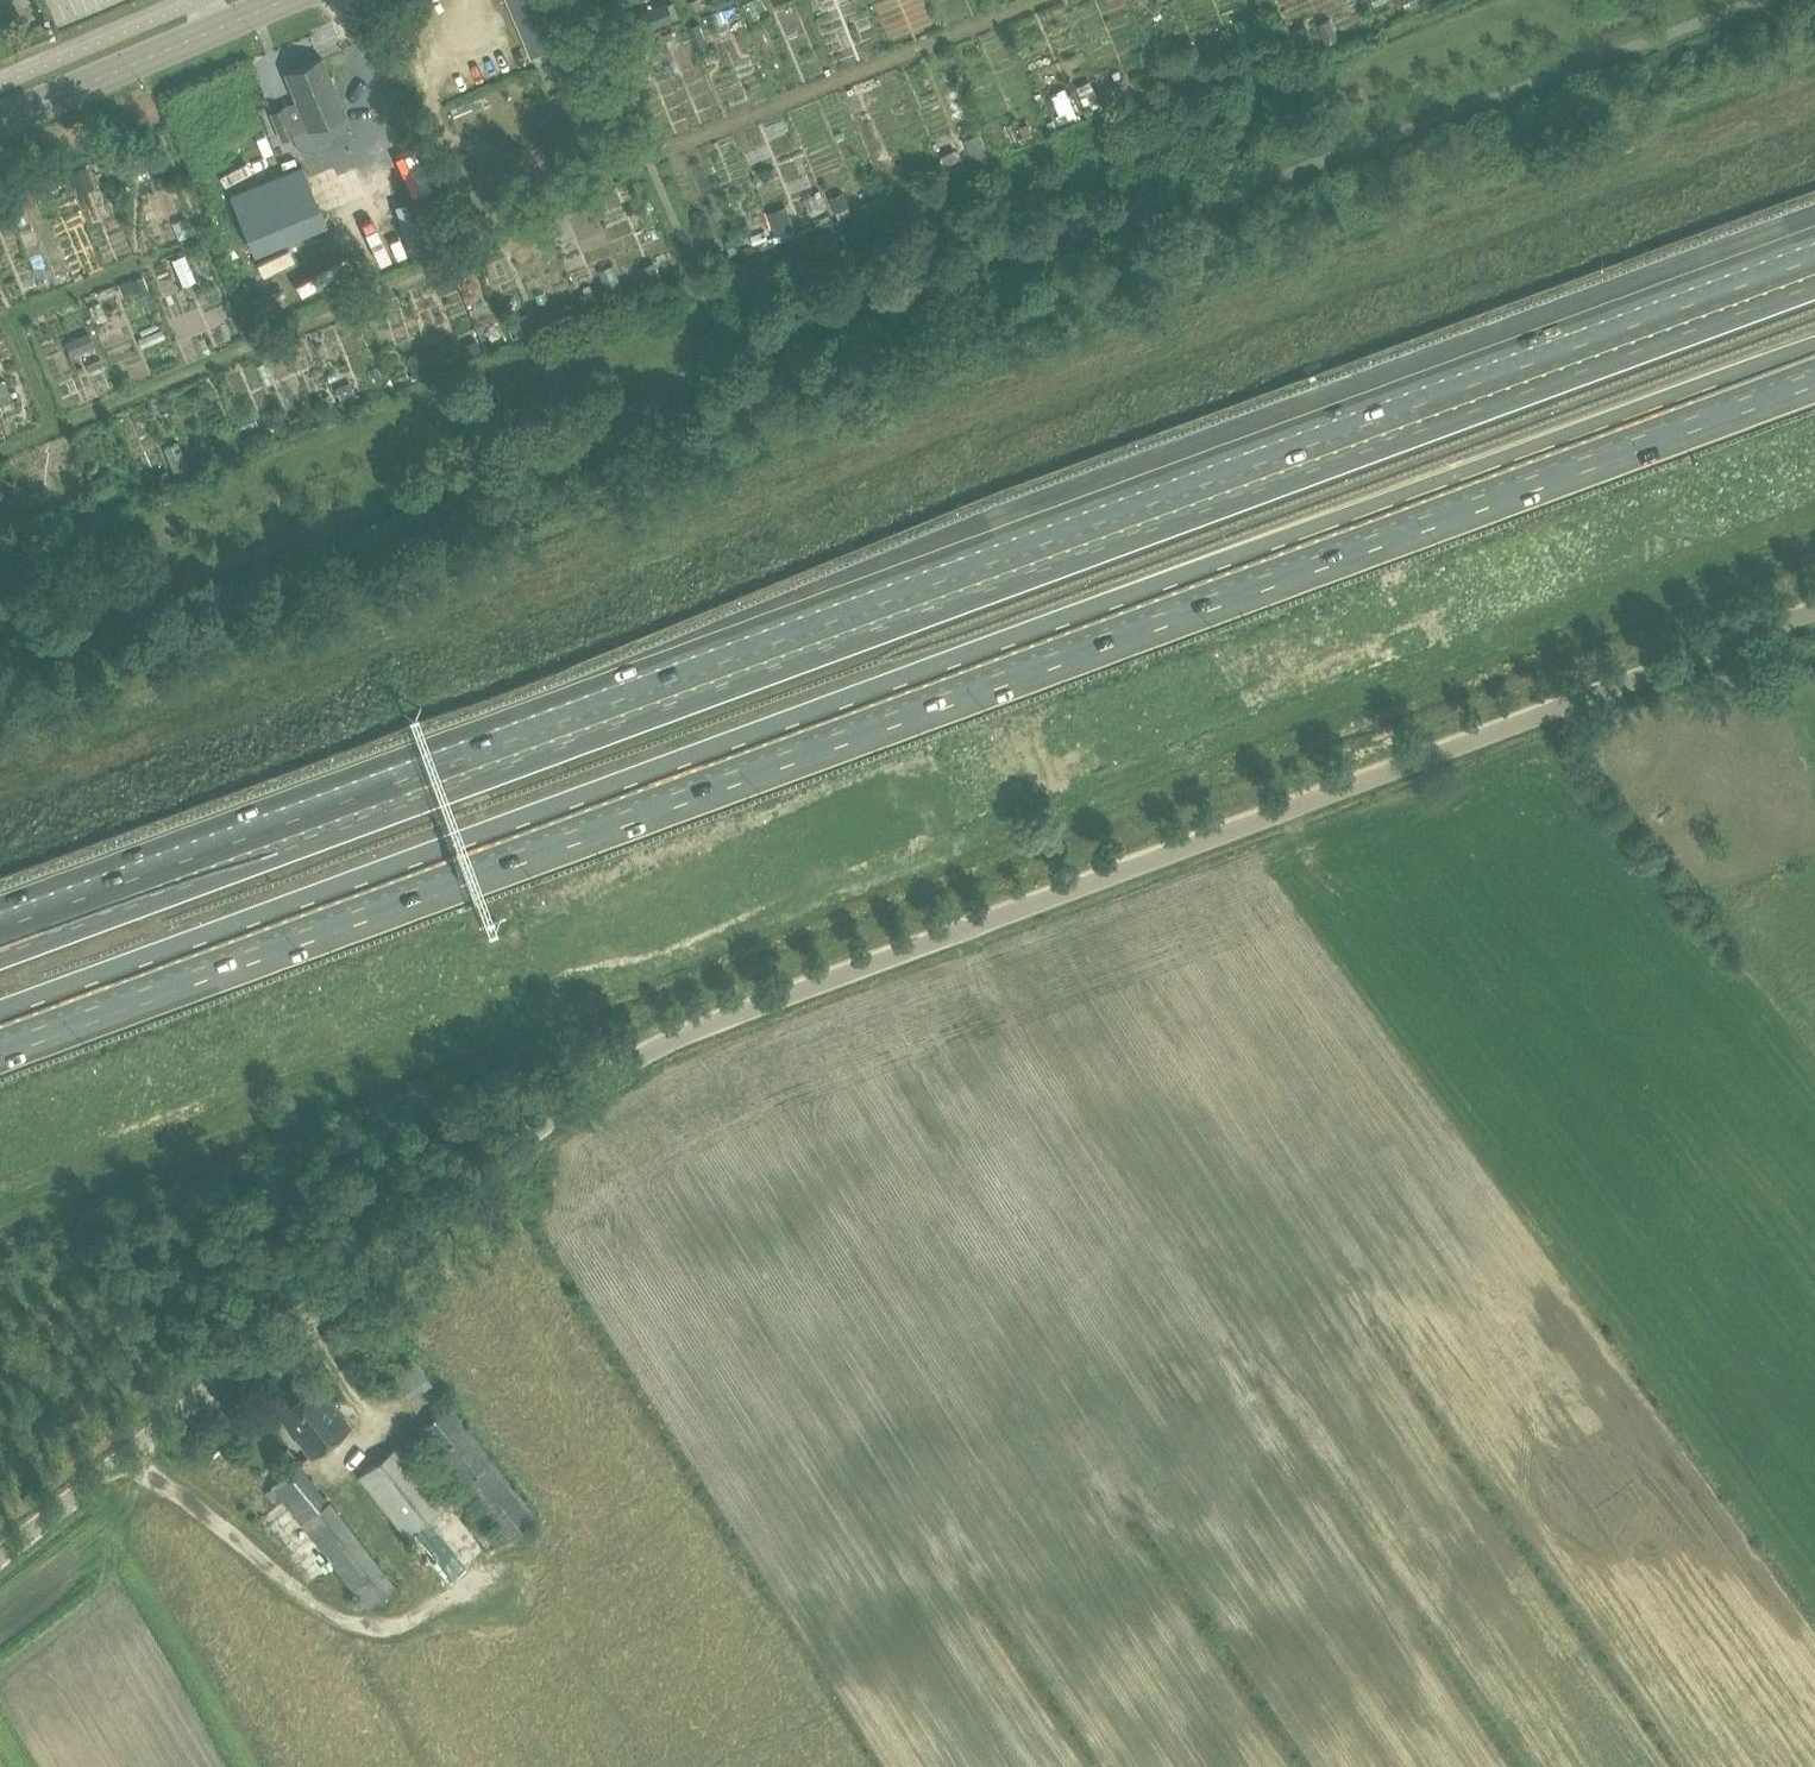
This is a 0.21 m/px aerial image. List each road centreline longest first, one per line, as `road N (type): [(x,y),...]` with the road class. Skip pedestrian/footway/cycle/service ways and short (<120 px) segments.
road 1 (unclassified): [(0,1556),(552,1116),(680,1036),(1814,612)]
road 2 (motorway): [(1814,269),(0,939)]
road 3 (motorway): [(0,1029),(1814,359)]
road 4 (tertiary): [(0,120),(290,0)]

